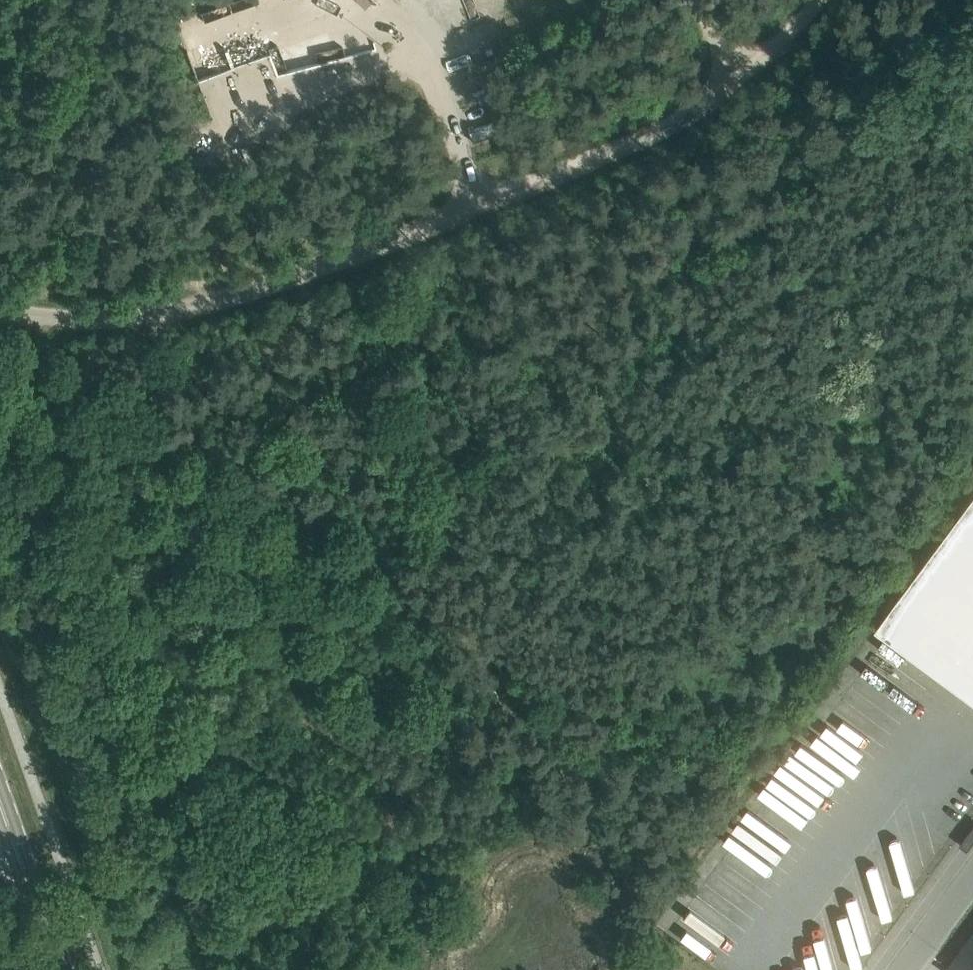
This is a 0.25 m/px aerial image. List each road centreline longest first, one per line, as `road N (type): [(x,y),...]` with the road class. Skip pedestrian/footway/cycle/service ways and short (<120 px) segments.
road 1 (unclassified): [(0,310),(154,312),(309,269),(526,186)]
road 2 (track): [(526,186),(735,71),(813,0)]
road 3 (primary): [(64,969),(0,791)]

